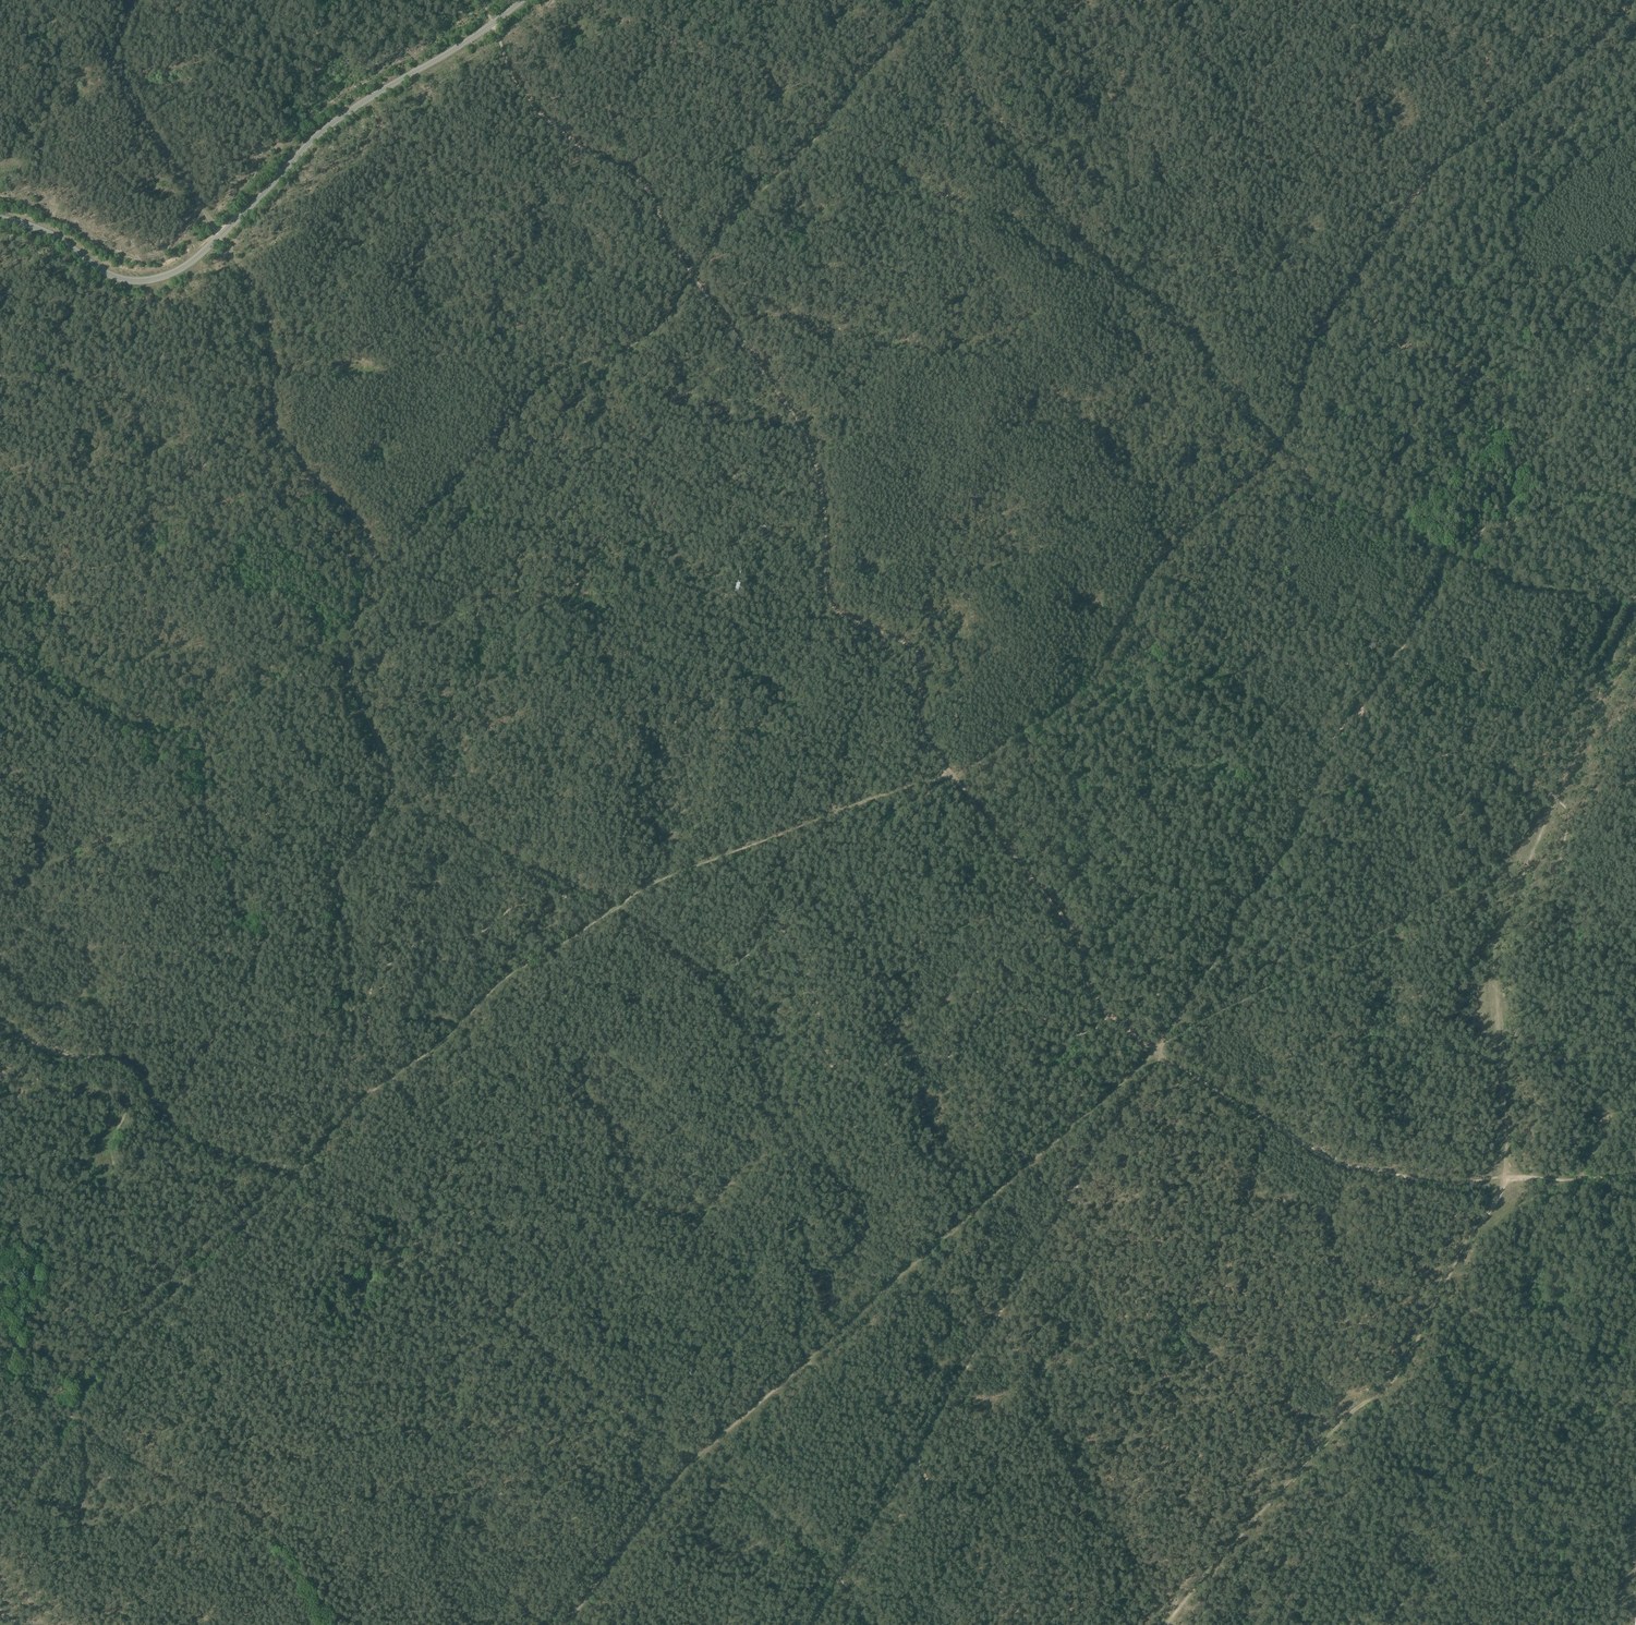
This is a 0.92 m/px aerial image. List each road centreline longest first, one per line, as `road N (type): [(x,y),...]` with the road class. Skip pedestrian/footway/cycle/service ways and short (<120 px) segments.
road 1 (track): [(1165,1624),(1342,1419),(1416,1356),(1503,1186),(1508,1135),(1498,938),(1608,694),(1635,657)]
road 2 (track): [(954,777),(656,882),(603,916),(489,994),(379,1087),(175,1288)]
road 3 (track): [(865,1624),(852,1595),(804,1543),(533,1341),(395,1220),(368,1202),(185,1137),(167,1109)]
road 4 (track): [(1158,1053),(694,1459),(568,1624)]
road 5 (tertiary): [(0,218),(49,231),(107,274),(163,278),(208,247),(316,134),(522,0)]
road 6 (track): [(363,617),(210,719),(207,797),(229,845),(239,902),(263,925),(241,1017),(193,1087)]
road 7 (track): [(1279,451),(1197,333),(1062,228),(966,80),(951,0)]
road 8 (track): [(1594,44),(1551,89),(1424,183),(1312,352),(1279,451)]
road 9 (track): [(839,812),(717,591),(640,526),(605,357)]
road 10 (track): [(1158,1053),(1176,1035),(1534,851)]
road 11 (track): [(1359,712),(1375,734),(1500,764),(1548,792),(1567,809),(1560,859),(1635,947)]
road 12 (track): [(1359,712),(1332,740),(1289,845),(1241,906),(1224,948),(1158,1053)]
road 13 (track): [(938,0),(787,176),(737,214),(693,277)]
road 14 (track): [(693,277),(649,194),(543,119),(516,88),(481,0)]
road 15 (track): [(332,1624),(258,1520),(131,1462),(79,1421)]
road 16 (track): [(175,1288),(116,1349),(0,1517)]
road 17 (track): [(155,1098),(126,1114),(113,1151),(115,1172),(175,1288)]
road 18 (track): [(352,1061),(302,1078),(277,1099),(193,1087),(174,1109),(155,1098)]
road 19 (track): [(155,1098),(133,1065),(66,1059),(0,1023)]

